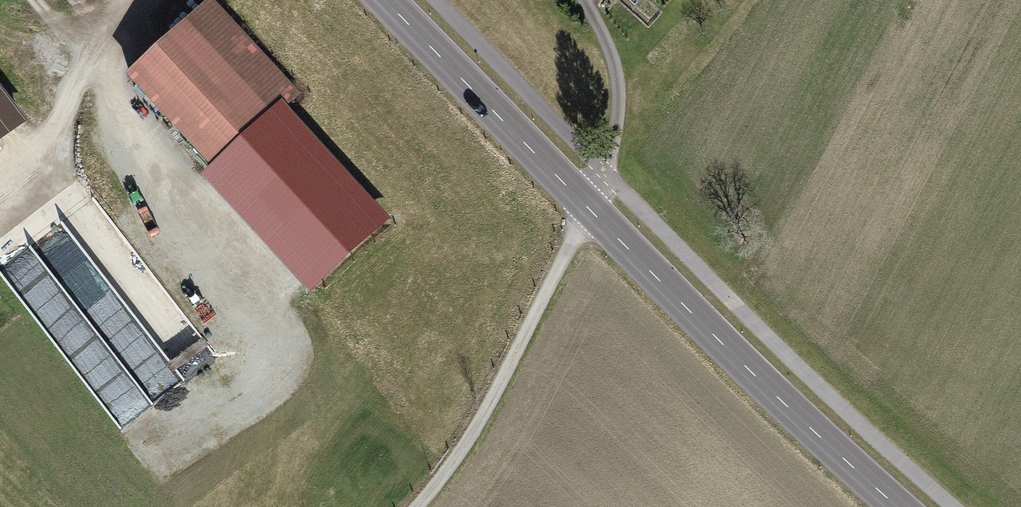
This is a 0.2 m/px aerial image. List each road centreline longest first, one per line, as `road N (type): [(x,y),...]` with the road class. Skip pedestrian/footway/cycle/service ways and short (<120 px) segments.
road 1 (tertiary): [(899,506),(708,328),(387,0)]
road 2 (track): [(416,506),(488,409),(589,206)]

